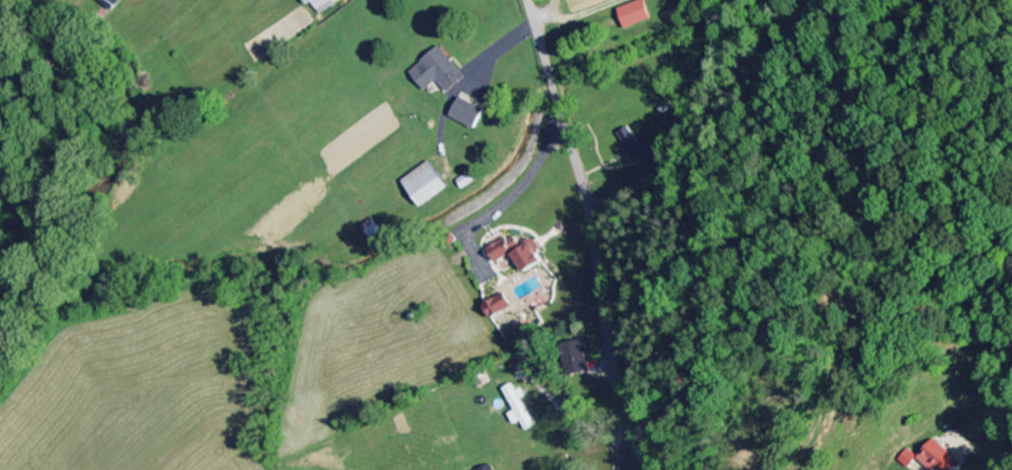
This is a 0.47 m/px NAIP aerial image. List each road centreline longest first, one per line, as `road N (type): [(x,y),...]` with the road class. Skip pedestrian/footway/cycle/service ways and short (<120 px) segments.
road 1 (residential): [(658,469),(606,326),(585,187),(527,0)]

